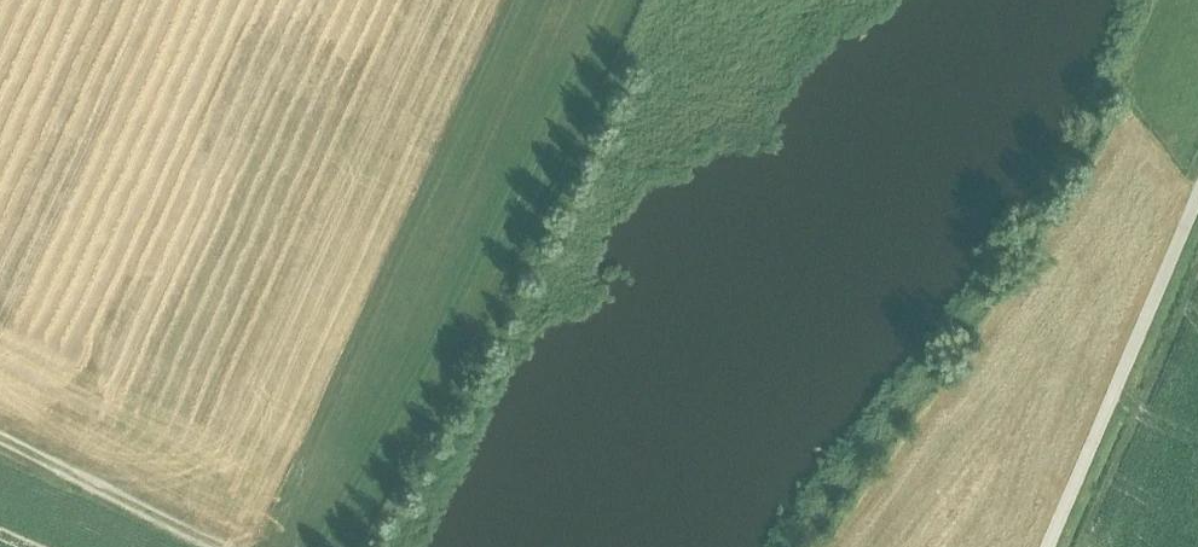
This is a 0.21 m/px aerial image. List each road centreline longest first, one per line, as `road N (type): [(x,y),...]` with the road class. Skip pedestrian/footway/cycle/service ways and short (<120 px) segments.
road 1 (unclassified): [(1050,546),(1197,201)]

